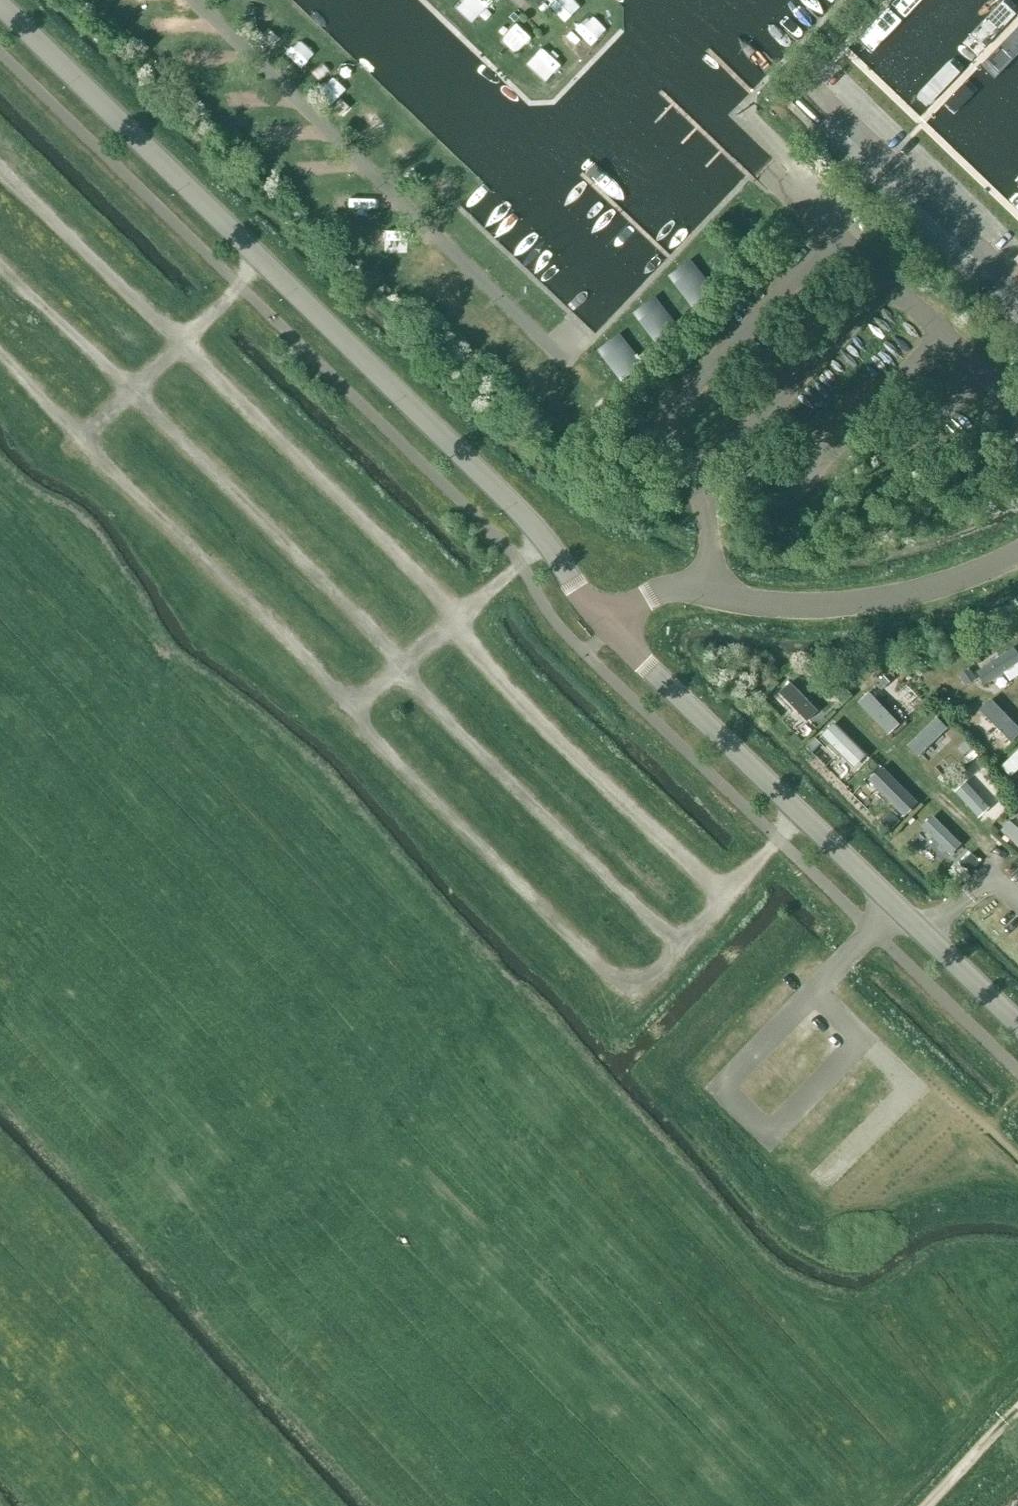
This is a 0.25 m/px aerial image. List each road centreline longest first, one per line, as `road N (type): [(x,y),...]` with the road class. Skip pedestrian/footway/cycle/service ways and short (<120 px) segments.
road 1 (unclassified): [(0,8),(531,523),(607,632)]
road 2 (unclassified): [(1017,1024),(607,632)]
road 3 (unclassified): [(607,632),(661,593),(789,605),(896,595),(1017,557)]
road 4 (track): [(924,1505),(1017,1409)]

